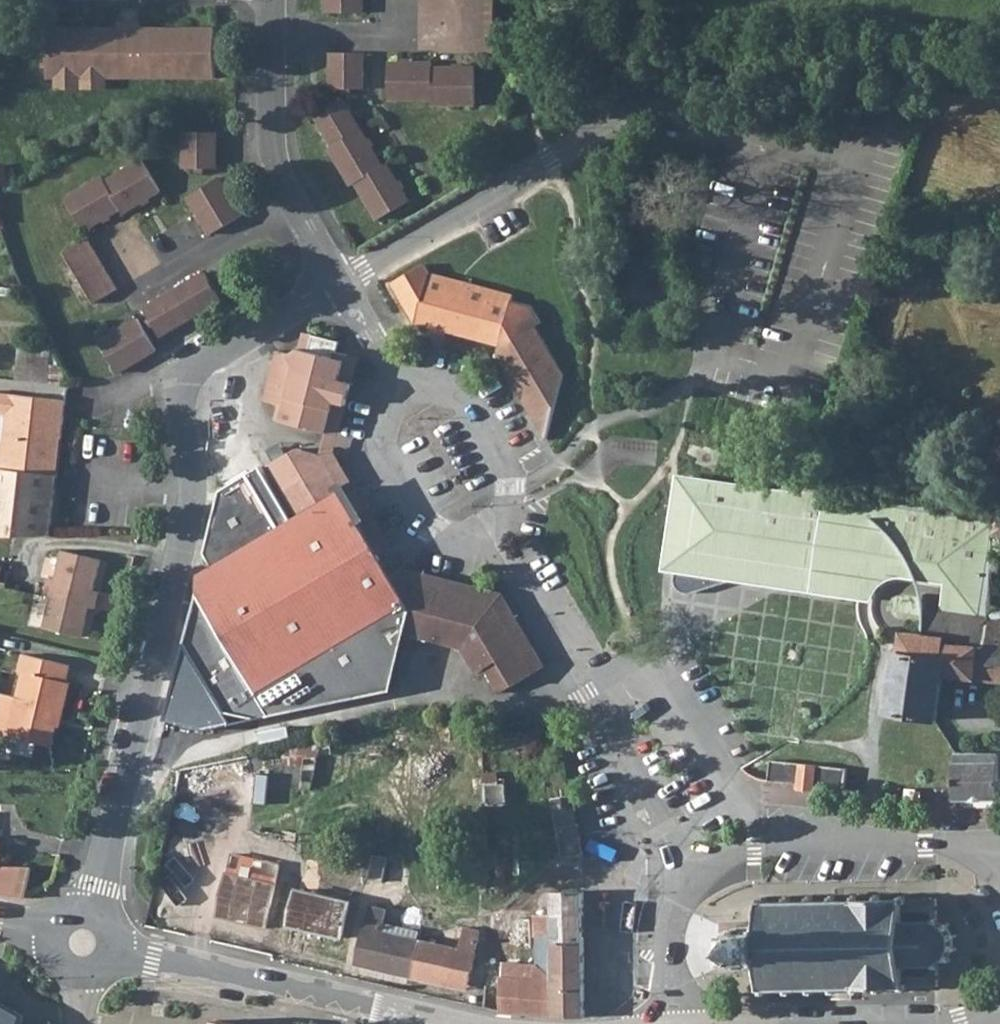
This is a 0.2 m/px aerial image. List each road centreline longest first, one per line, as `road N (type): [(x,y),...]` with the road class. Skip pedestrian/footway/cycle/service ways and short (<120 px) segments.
road 1 (residential): [(85,943),(194,494),(180,379),(336,281)]
road 2 (unclassified): [(742,130),(671,106),(617,116),(336,281)]
road 3 (residential): [(698,876),(487,528)]
road 4 (tertiary): [(438,1020),(85,943)]
road 5 (tertiary): [(999,862),(966,845),(821,844),(722,861),(698,876)]
road 6 (residential): [(336,281),(270,145),(268,0)]
road 7 (residential): [(487,528),(509,510),(511,471),(460,389),(434,383),(404,395)]
road 8 (residential): [(404,395),(380,444),(422,518),(456,538),(487,528)]
road 9 (tertiary): [(698,876),(681,891),(668,939),(680,1005)]
road 10 (residential): [(404,395),(336,281)]

